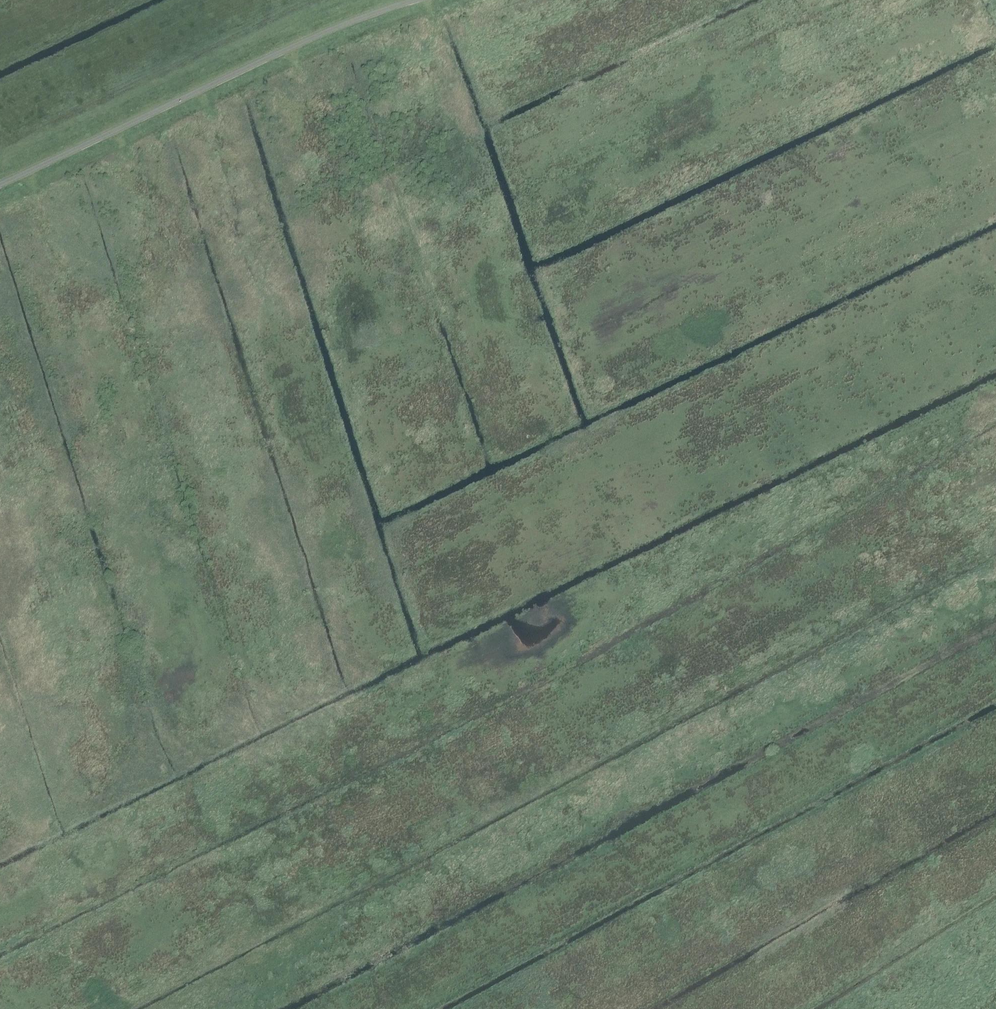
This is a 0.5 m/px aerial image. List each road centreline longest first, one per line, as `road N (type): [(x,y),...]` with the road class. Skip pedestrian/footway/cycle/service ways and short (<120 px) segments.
road 1 (unclassified): [(0,185),(349,20),(412,0)]

